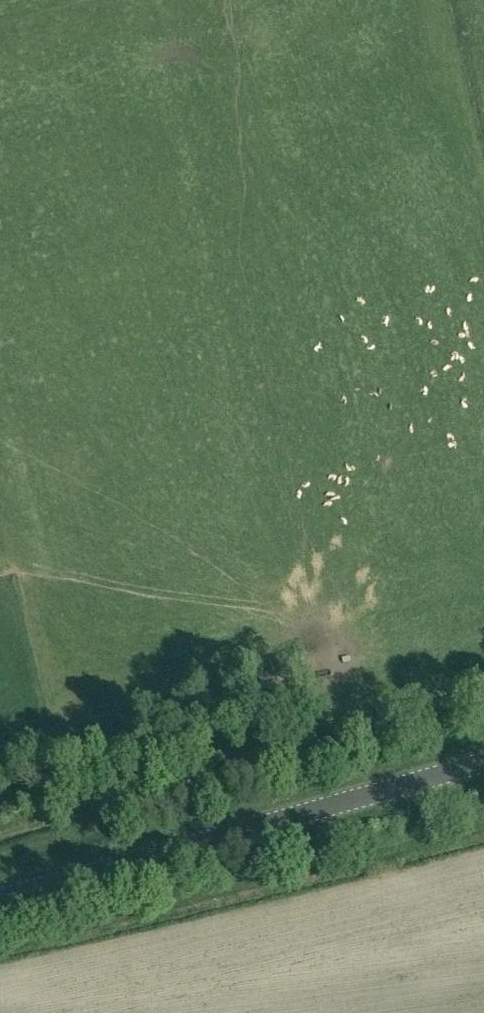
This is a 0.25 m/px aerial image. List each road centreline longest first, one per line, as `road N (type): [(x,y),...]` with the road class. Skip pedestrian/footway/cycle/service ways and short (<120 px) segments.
road 1 (tertiary): [(0,900),(483,761)]
road 2 (unclassified): [(0,770),(159,717)]

